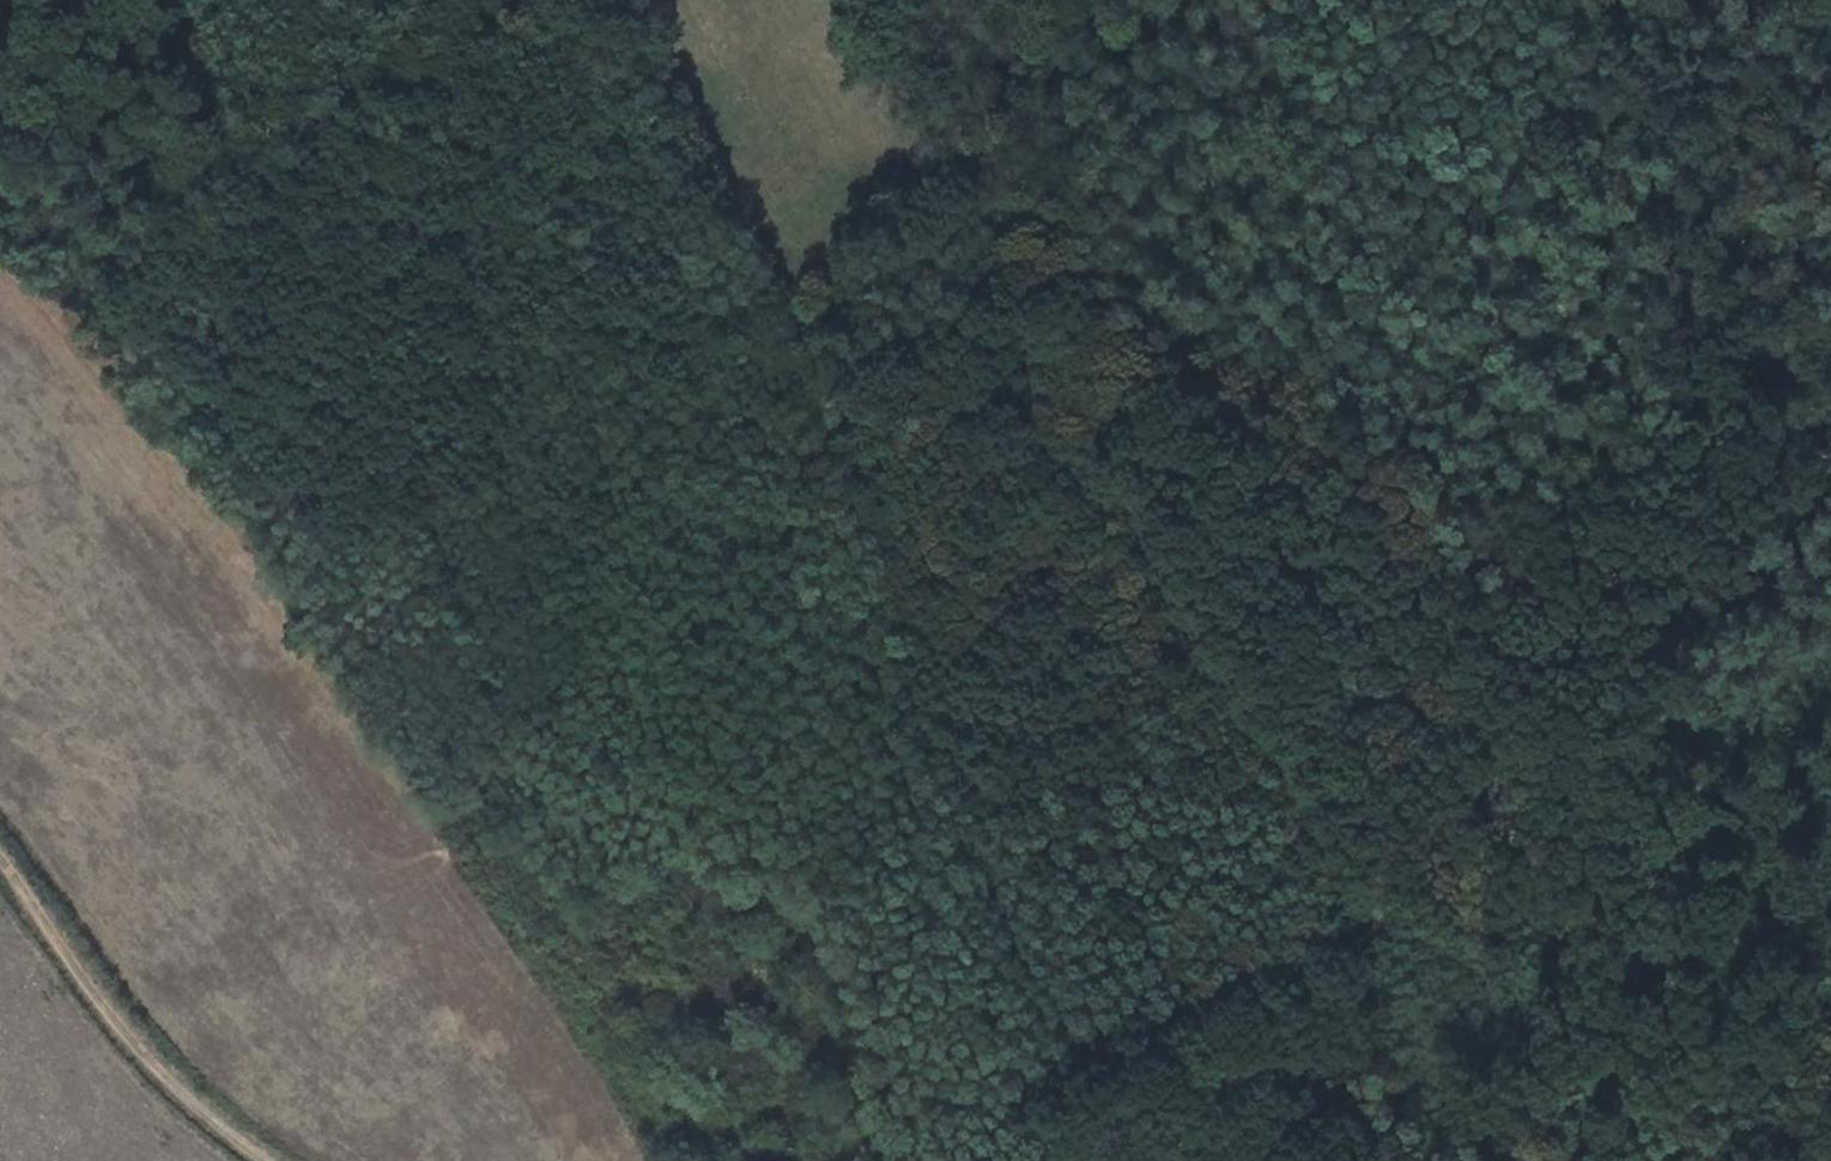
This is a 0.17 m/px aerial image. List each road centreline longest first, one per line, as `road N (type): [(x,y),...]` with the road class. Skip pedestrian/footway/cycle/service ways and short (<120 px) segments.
road 1 (track): [(994,1160),(1095,1074),(1197,1013),(1371,933),(1653,723),(1785,665),(1830,620)]
road 2 (track): [(0,865),(104,1012),(188,1100),(271,1160)]

